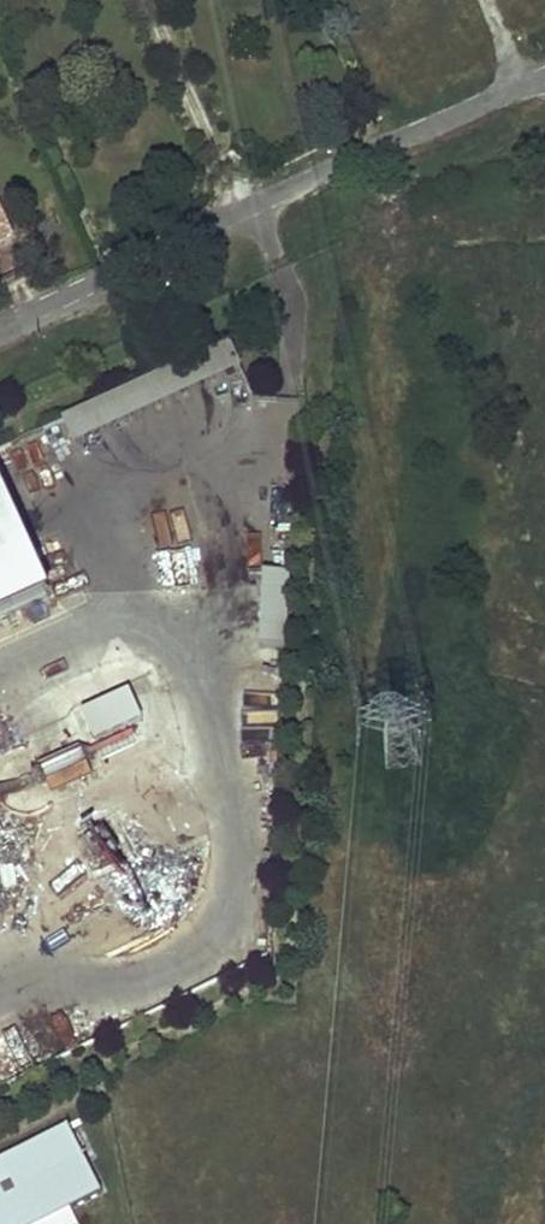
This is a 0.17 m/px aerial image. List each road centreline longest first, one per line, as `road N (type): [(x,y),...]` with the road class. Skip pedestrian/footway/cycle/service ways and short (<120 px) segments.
road 1 (unclassified): [(0,329),(544,79)]

